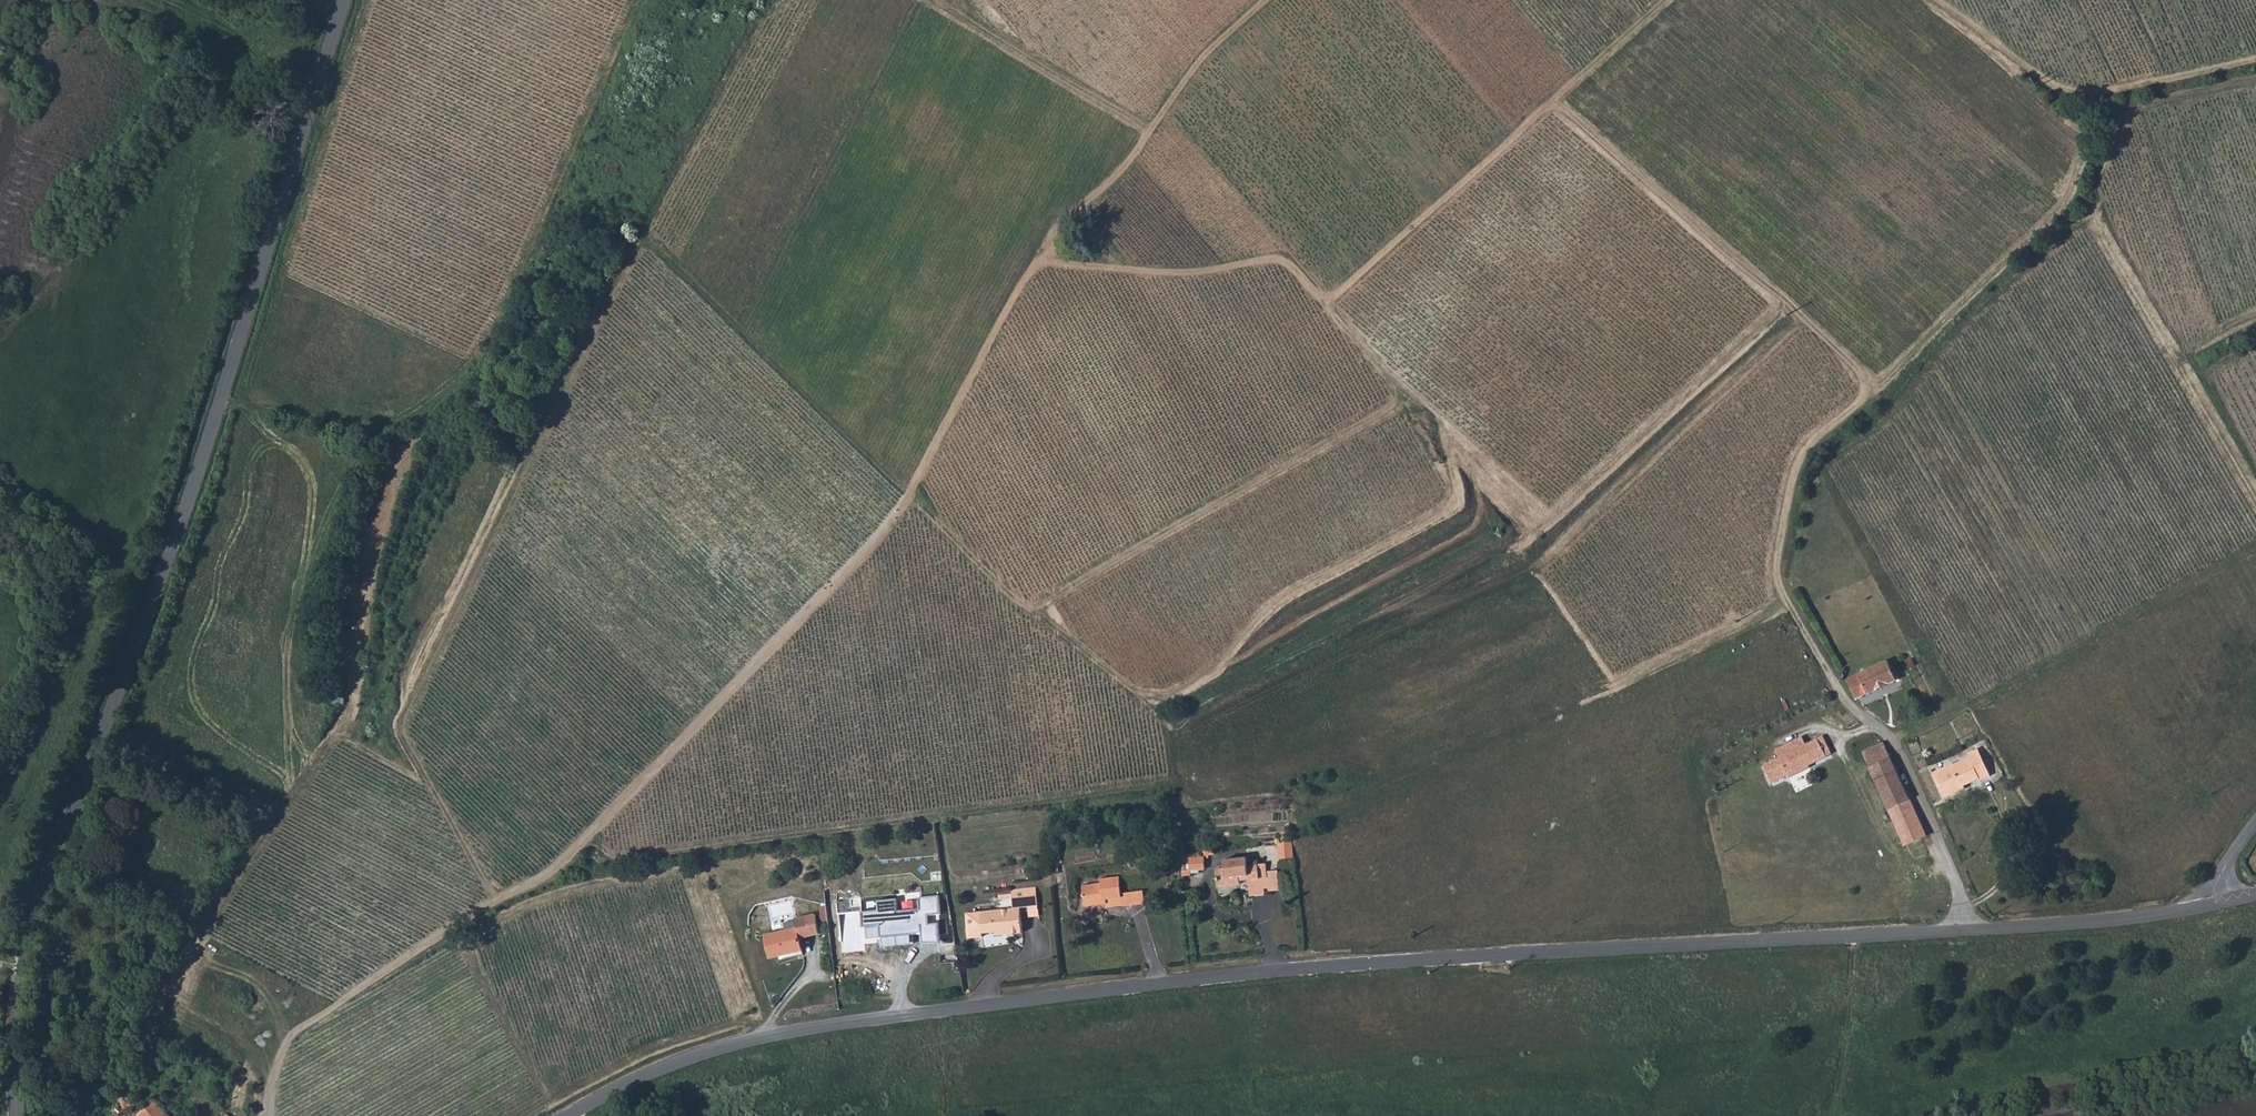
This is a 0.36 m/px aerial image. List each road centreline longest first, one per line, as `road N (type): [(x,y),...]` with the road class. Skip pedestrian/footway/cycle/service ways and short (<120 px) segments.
road 1 (tertiary): [(567,1115),(682,1060),(811,1028),(1330,966),(2073,924),(2255,893)]
road 2 (track): [(648,237),(1030,612),(1162,715),(1178,783),(622,858),(588,837)]
road 3 (track): [(269,1115),(290,1033),(563,862),(840,578),(910,496),(1037,260)]
road 4 (tertiary): [(17,1115),(15,993),(37,903),(183,517),(345,0)]
road 5 (track): [(495,905),(405,734),(765,11),(792,0)]
road 6 (track): [(1560,101),(1869,377),(1870,394),(1809,450),(1776,571),(1844,703)]
road 7 (track): [(1037,260),(1178,275),(1270,261),(1290,265),(1322,295),(1339,290),(1668,0)]
road 8 (track): [(1870,388),(1909,359),(2063,201),(2086,144),(2093,91)]
road 9 (track): [(942,5),(1145,134)]
road 10 (track): [(1269,0),(1145,134)]
road 11 (track): [(1836,1115),(1852,937)]
road 12 (track): [(1145,134),(1064,219),(1037,260)]

